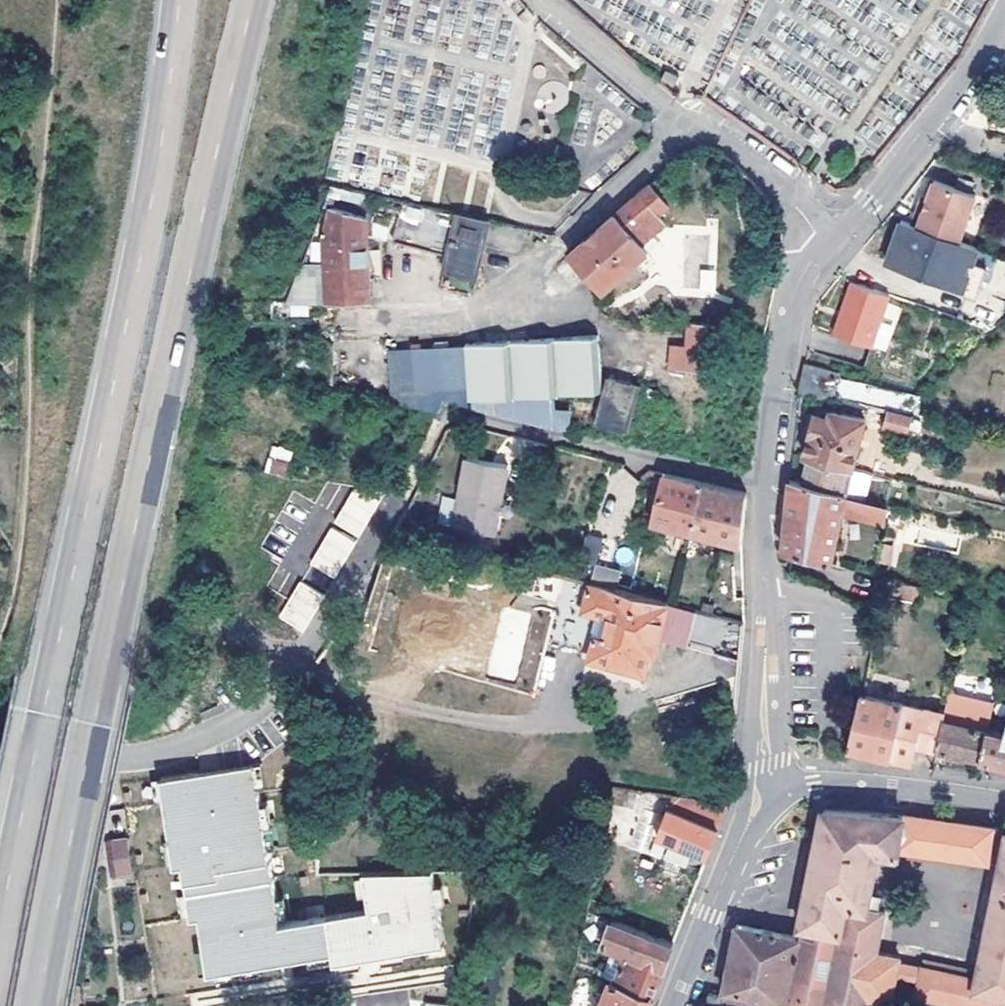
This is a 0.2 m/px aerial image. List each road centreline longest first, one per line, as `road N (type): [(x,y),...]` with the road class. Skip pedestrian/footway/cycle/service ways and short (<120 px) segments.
road 1 (motorway): [(41,1005),(186,281),(254,0)]
road 2 (motorway): [(179,0),(137,275),(0,937)]
road 3 (track): [(116,768),(173,756),(264,714),(386,531),(439,420)]
road 4 (residential): [(543,0),(668,112),(761,172),(826,247)]
road 5 (residential): [(439,420),(454,409),(765,488)]
road 6 (residential): [(826,247),(955,87),(1004,4)]
road 7 (residential): [(762,786),(765,488)]
road 8 (residential): [(765,488),(793,291),(826,247)]
road 9 (tertiary): [(762,786),(813,783),(1004,802)]
road 10 (tertiary): [(671,1005),(762,786)]

